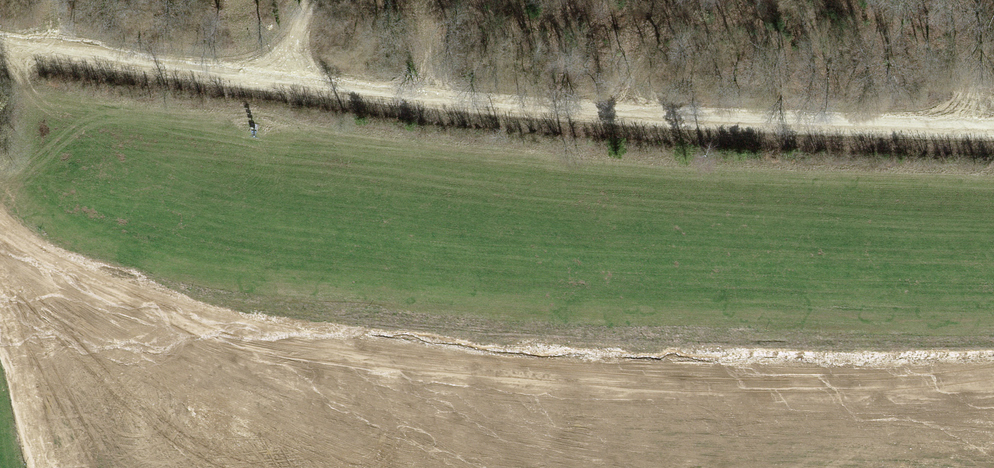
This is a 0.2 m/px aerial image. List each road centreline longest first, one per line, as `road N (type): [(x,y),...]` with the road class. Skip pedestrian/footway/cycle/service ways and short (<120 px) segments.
road 1 (track): [(0,261),(100,333),(291,388),(655,415),(993,404)]
road 2 (track): [(993,123),(603,111),(0,59)]
road 3 (track): [(0,297),(43,467)]

